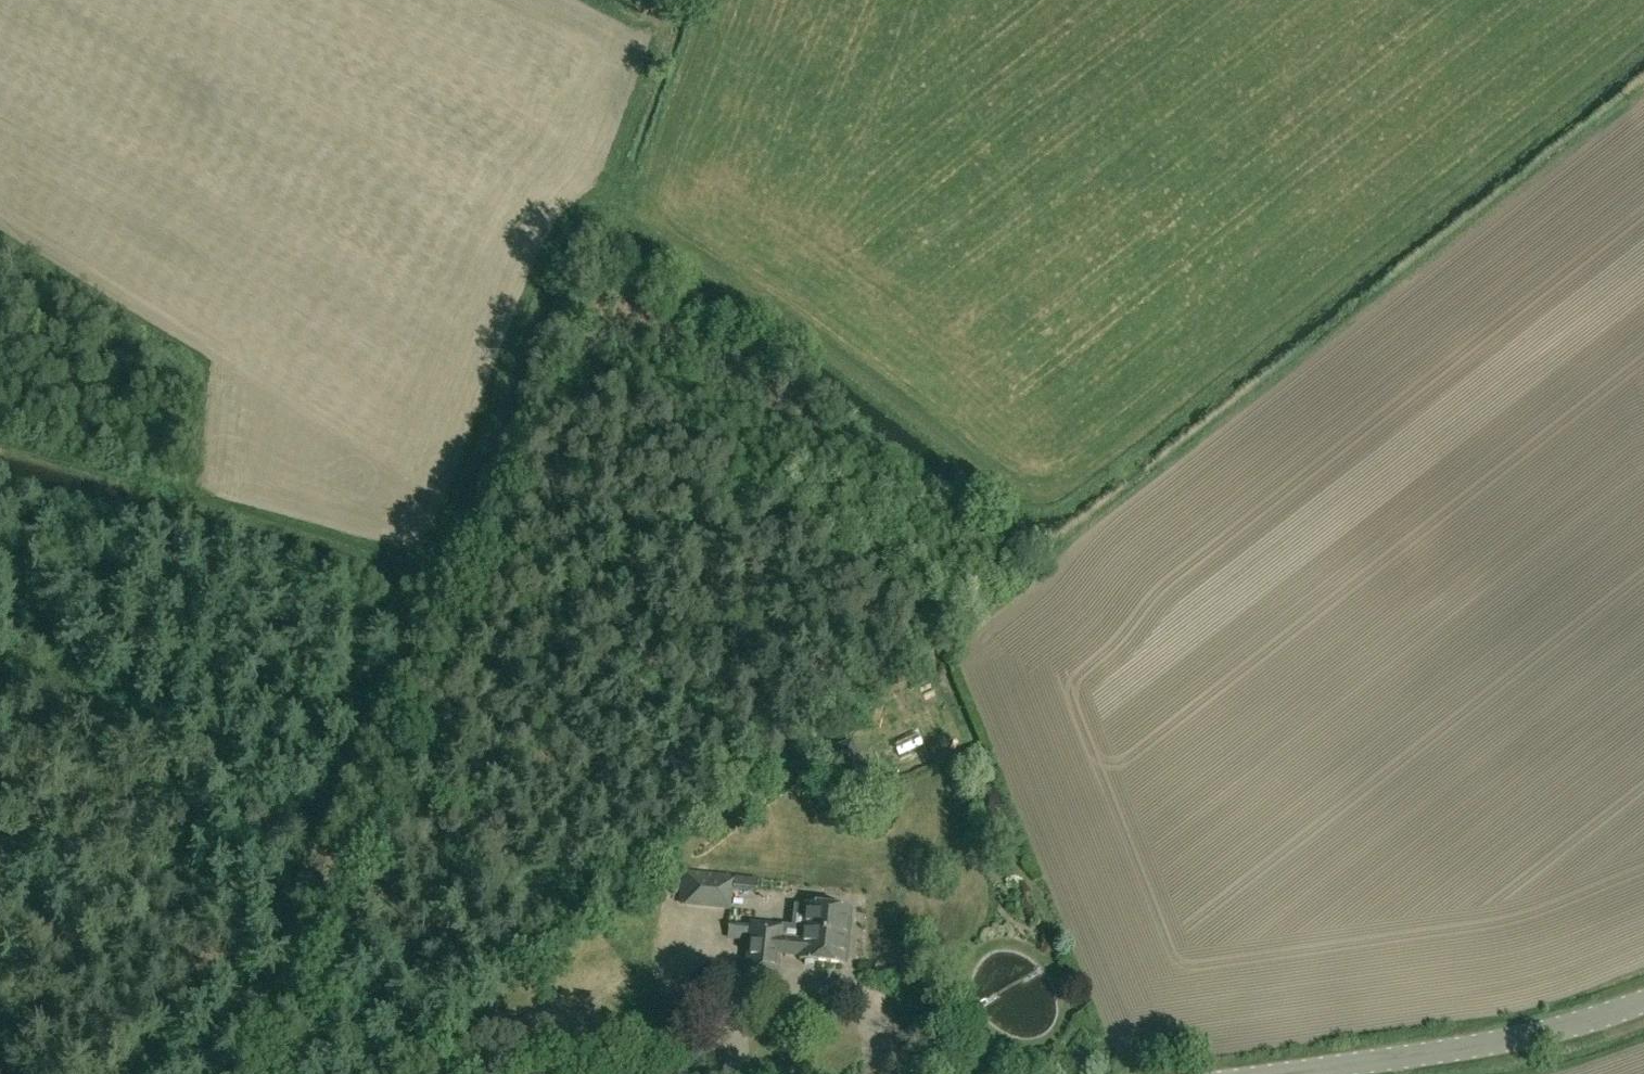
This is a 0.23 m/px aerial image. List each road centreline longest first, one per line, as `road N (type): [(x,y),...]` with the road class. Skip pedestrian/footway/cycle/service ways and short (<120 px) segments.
road 1 (tertiary): [(1643,1002),(1489,1042),(1279,1073)]

